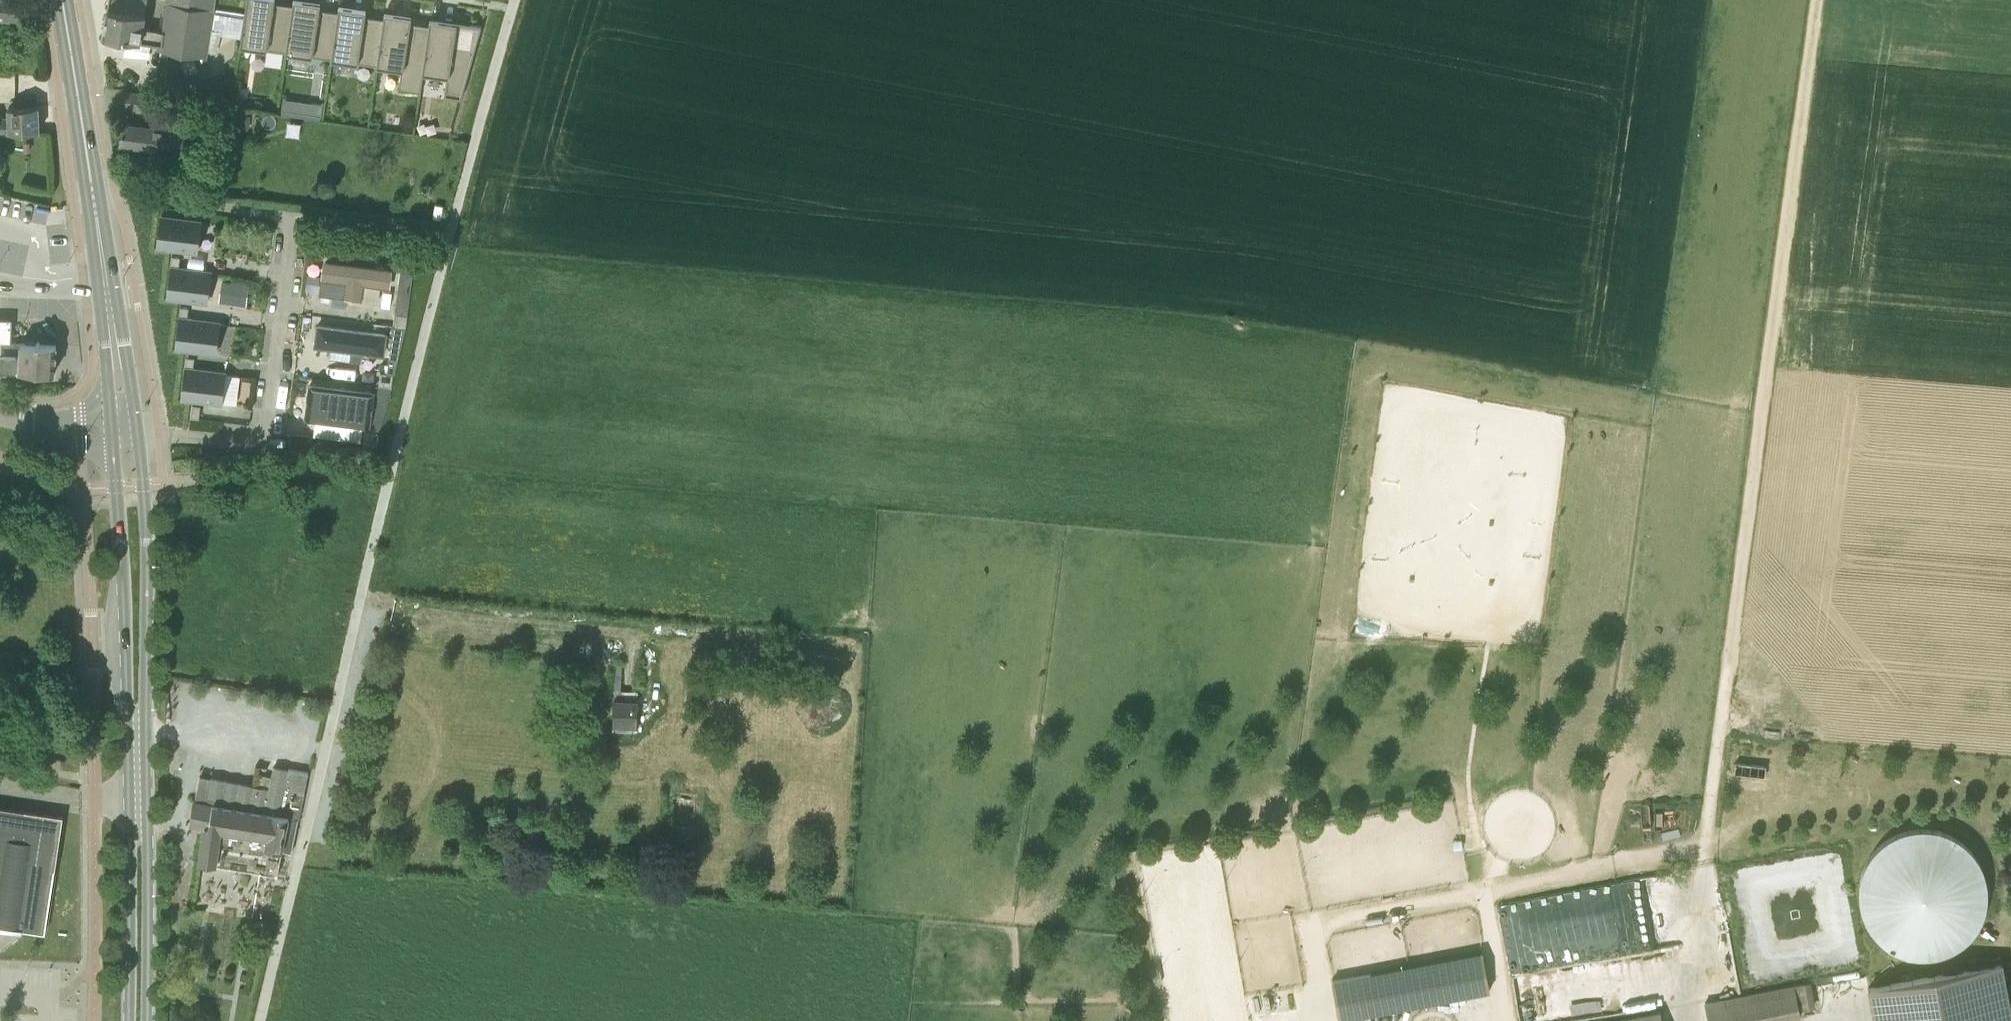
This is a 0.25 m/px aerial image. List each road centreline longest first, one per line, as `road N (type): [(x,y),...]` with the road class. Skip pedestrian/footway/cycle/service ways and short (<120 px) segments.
road 1 (track): [(1817,0),(1700,896),(1690,1020)]
road 2 (secondary): [(138,1020),(126,428)]
road 3 (residential): [(126,428),(259,441),(269,425),(294,231),(291,215),(115,194),(96,198)]
road 4 (secondary): [(126,428),(96,198)]
road 5 (secondary): [(96,198),(64,0)]
road 6 (residential): [(126,428),(0,415)]

